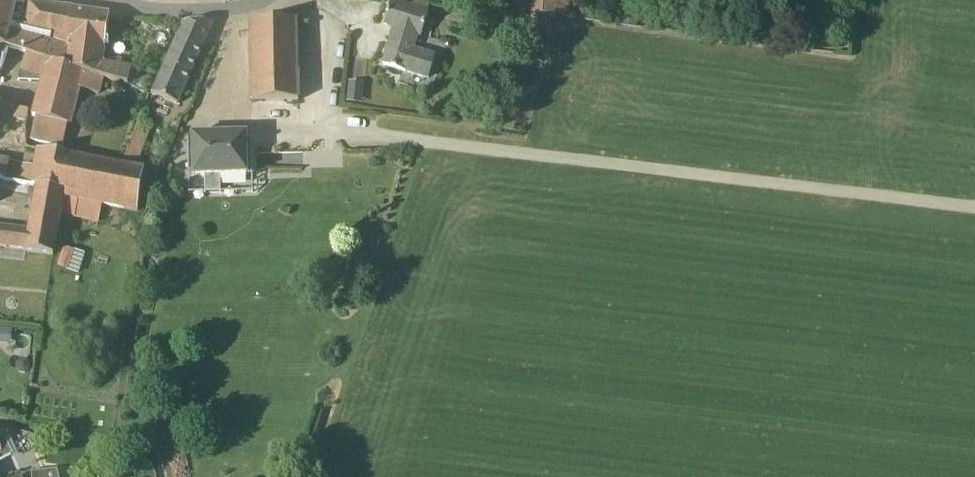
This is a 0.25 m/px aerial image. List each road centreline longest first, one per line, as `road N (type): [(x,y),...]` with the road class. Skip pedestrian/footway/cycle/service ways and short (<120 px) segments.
road 1 (residential): [(91,0),(170,11),(266,0)]

